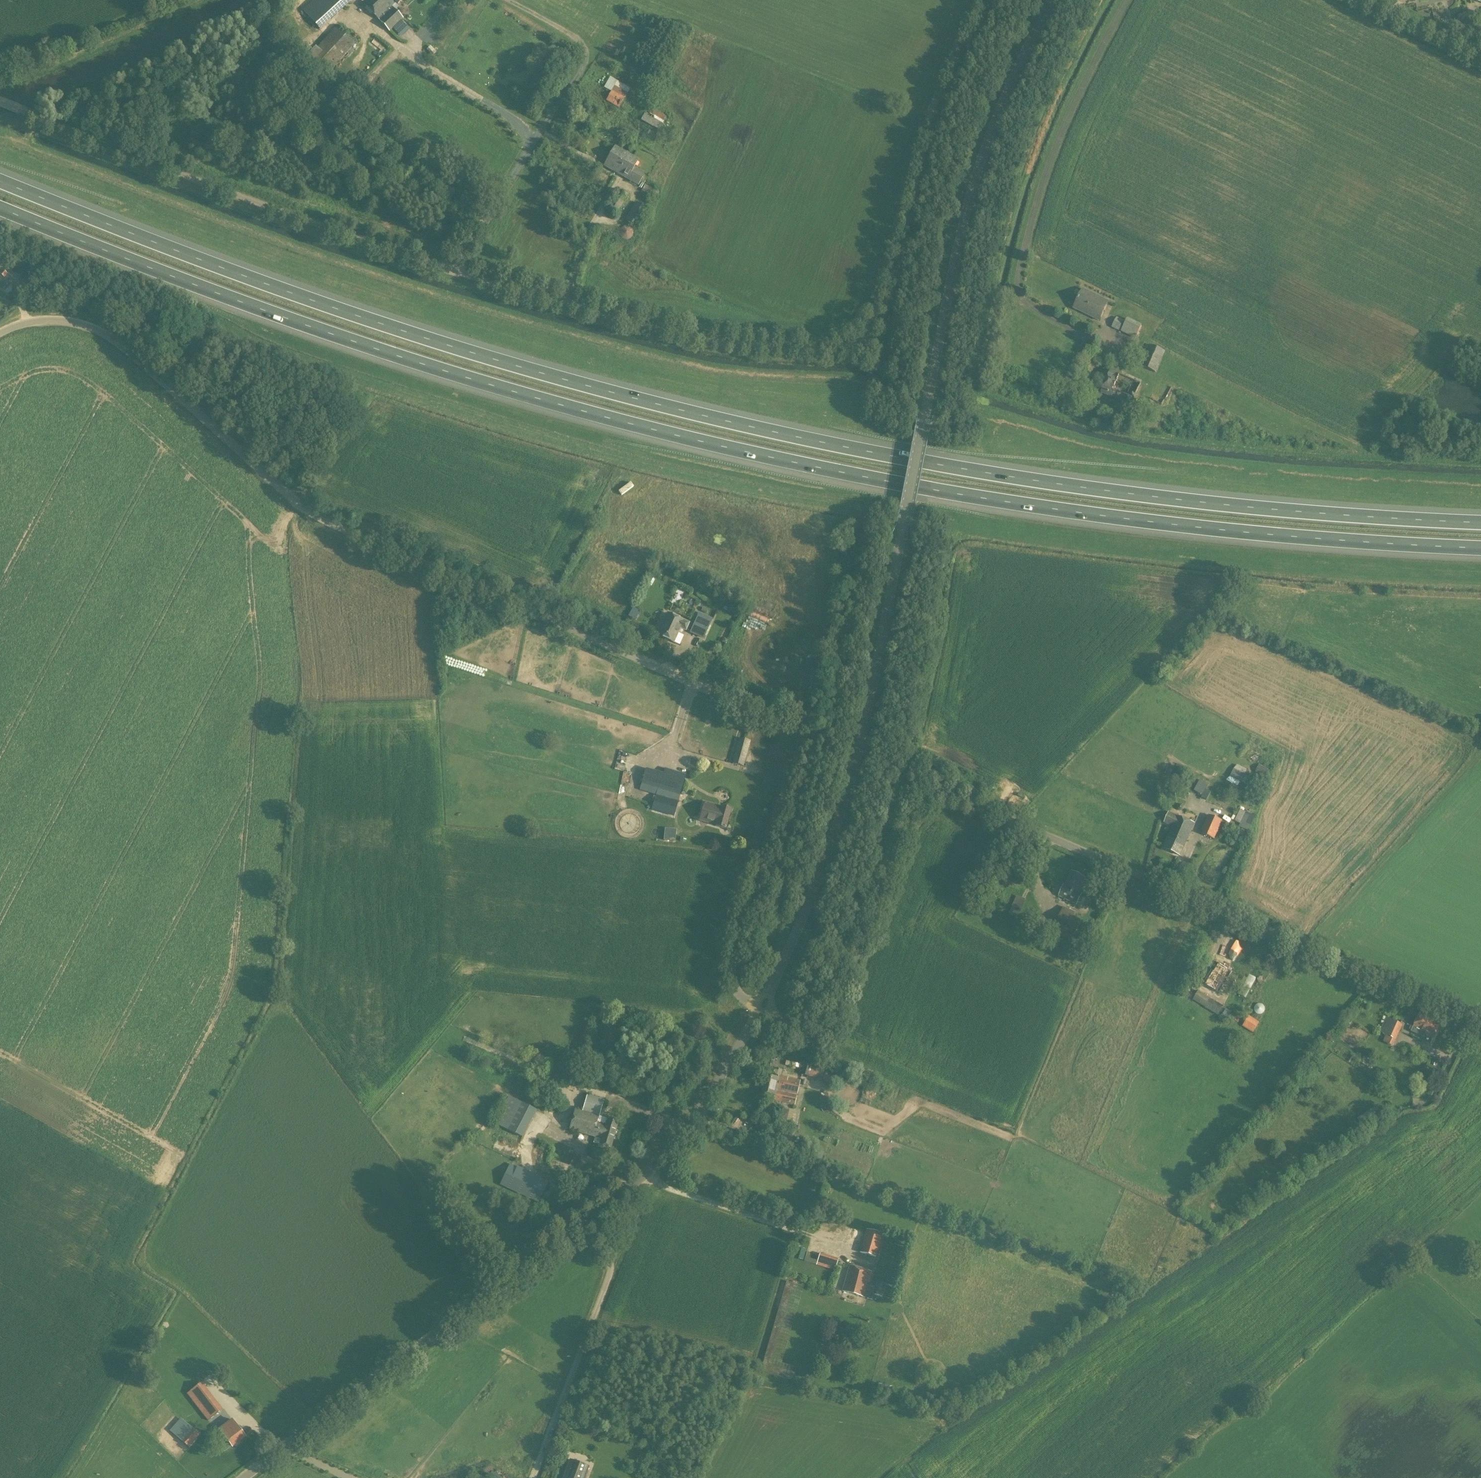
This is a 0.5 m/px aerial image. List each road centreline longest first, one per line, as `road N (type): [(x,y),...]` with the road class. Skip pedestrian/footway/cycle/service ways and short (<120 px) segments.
road 1 (motorway): [(1480,522),(1139,495),(787,435),(437,343),(201,262),(0,181)]
road 2 (motorway): [(0,208),(428,367),(782,459),(1135,519),(1480,548)]
road 3 (unclassified): [(0,333),(54,320),(101,332),(316,517),(797,731),(801,755),(731,967),(736,990),(761,1008)]
road 4 (unclassified): [(761,1008),(851,791),(990,127),(1051,0)]
road 5 (unclassified): [(1480,1020),(949,798),(923,803),(908,818),(828,1012),(798,1021),(761,1008)]
road 6 (unclassified): [(452,270),(738,340),(808,349),(861,341),(872,325),(935,106),(981,0)]
road 7 (unclassified): [(242,1477),(640,1179),(688,1125),(761,1008)]
road 8 (unclassified): [(452,270),(0,100)]
road 9 (track): [(531,1477),(609,1275),(610,1256),(587,1219)]
road 10 (unclassified): [(1360,0),(1480,60)]

